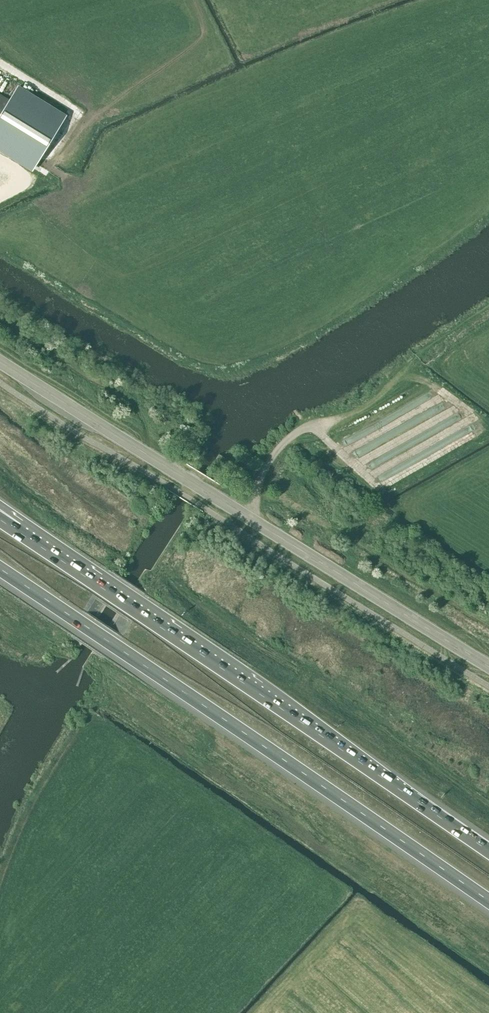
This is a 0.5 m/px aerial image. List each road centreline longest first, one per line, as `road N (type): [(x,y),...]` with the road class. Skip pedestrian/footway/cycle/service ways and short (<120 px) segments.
road 1 (motorway): [(0,569),(488,905)]
road 2 (tertiary): [(488,667),(0,361)]
road 3 (motorway): [(488,852),(16,529)]
road 4 (track): [(341,453),(446,395),(474,418),(368,477)]
road 5 (track): [(247,517),(261,477),(290,437),(369,403),(417,356)]
road 6 (track): [(308,426),(379,487),(471,435)]
road 7 (track): [(354,465),(461,406)]

